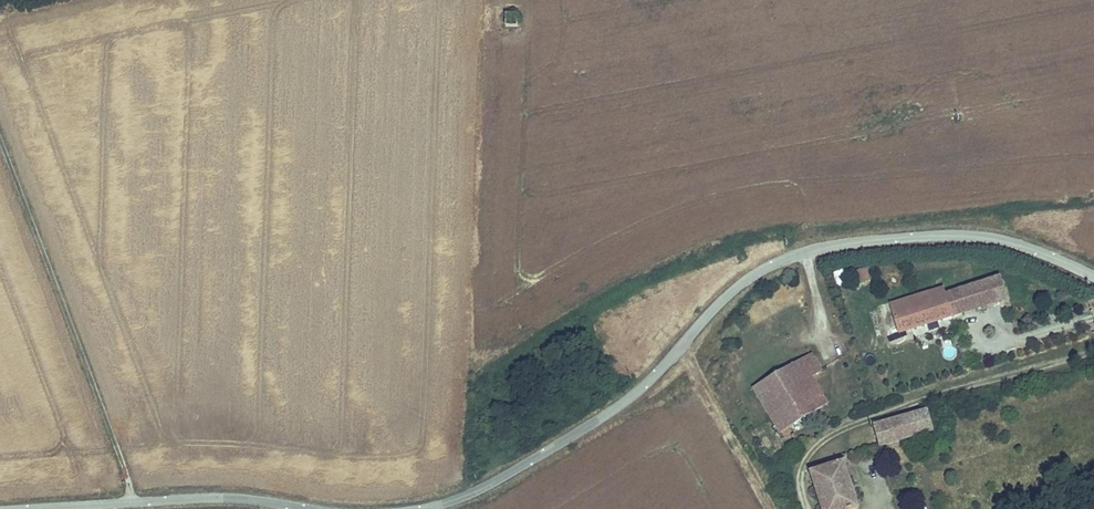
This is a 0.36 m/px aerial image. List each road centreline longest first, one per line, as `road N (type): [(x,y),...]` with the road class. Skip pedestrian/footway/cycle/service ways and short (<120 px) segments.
road 1 (unclassified): [(1093,276),(1041,249),(977,235),(926,234),(780,260),(744,280),(632,398),(492,482),(421,508)]
road 2 (unclassified): [(320,508),(206,497),(31,508)]
road 3 (track): [(771,508),(677,347)]

